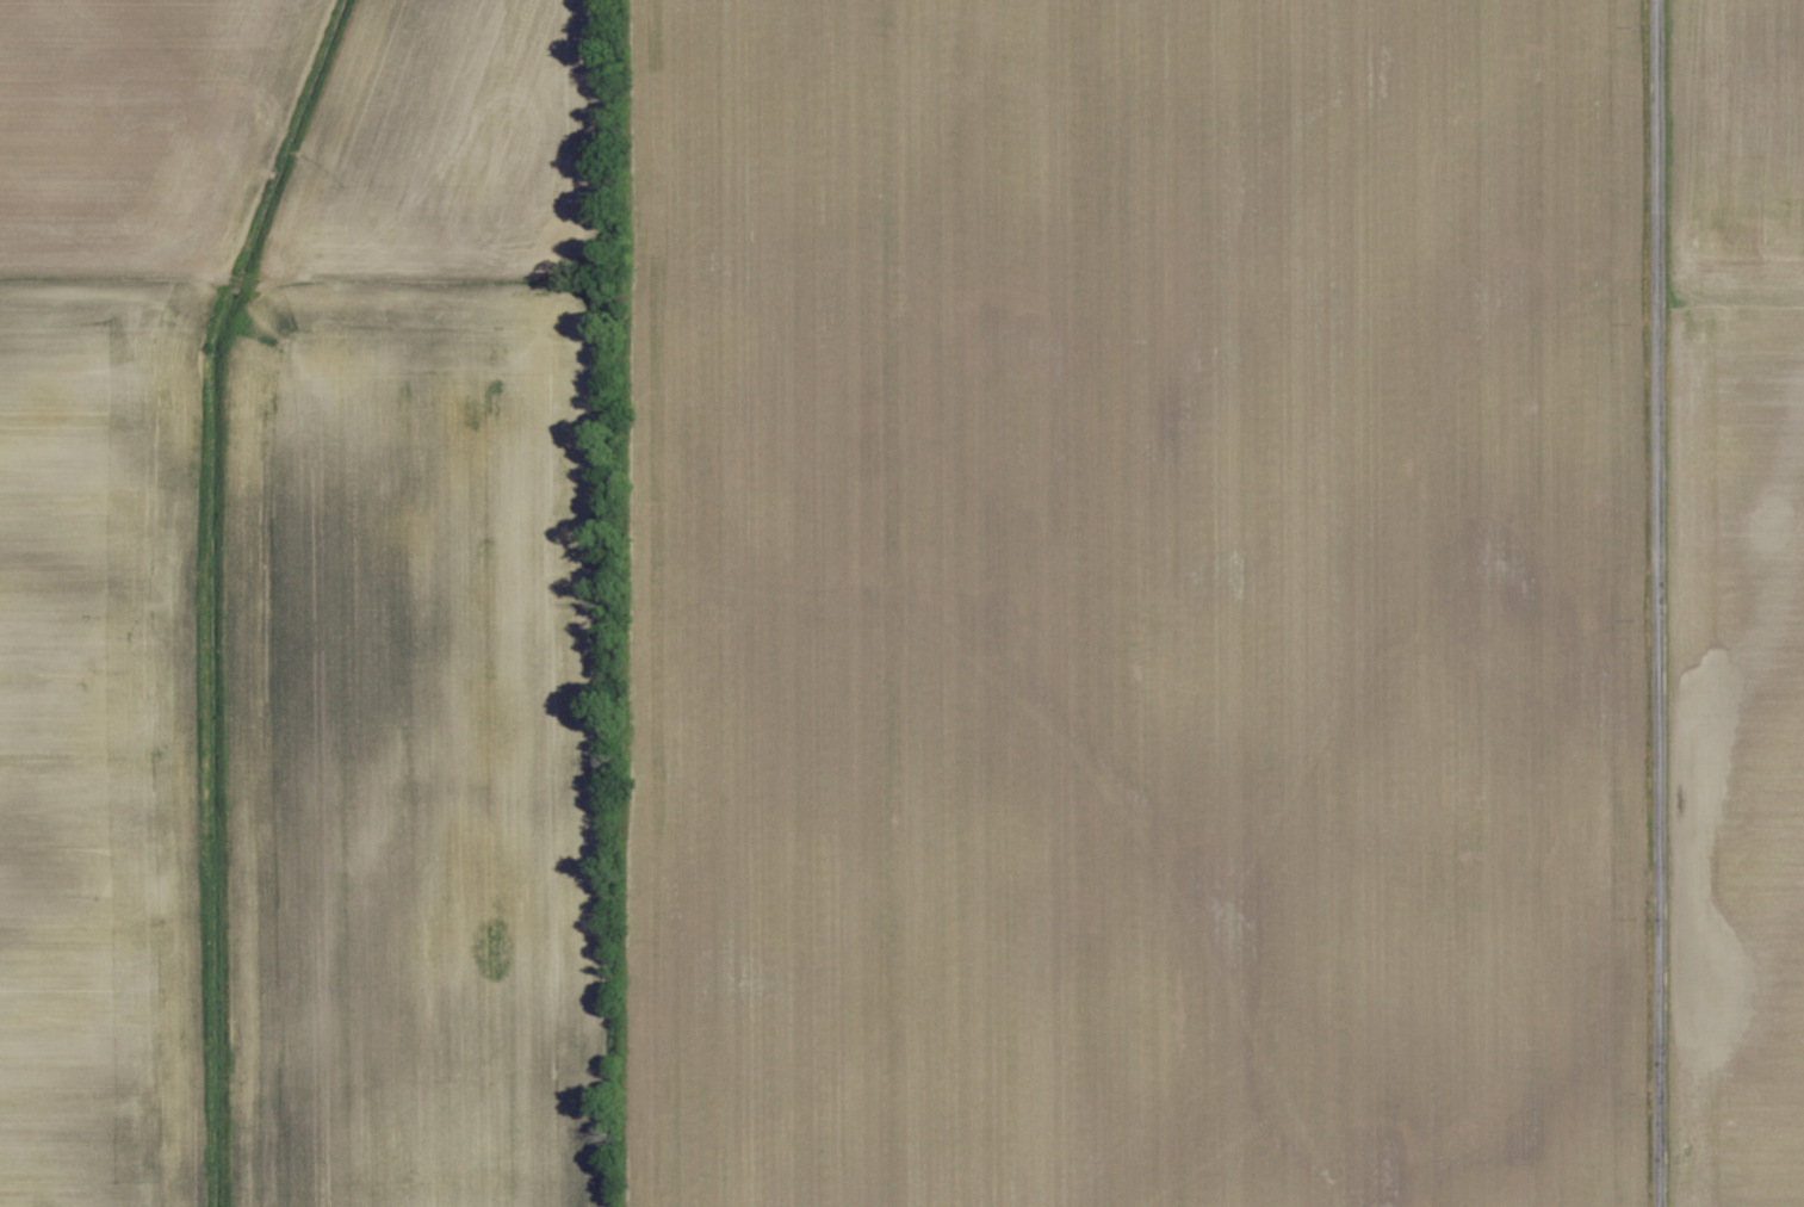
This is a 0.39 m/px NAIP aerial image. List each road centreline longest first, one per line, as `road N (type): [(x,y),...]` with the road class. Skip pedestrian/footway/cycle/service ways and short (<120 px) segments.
road 1 (residential): [(1663,1206),(1657,0)]

